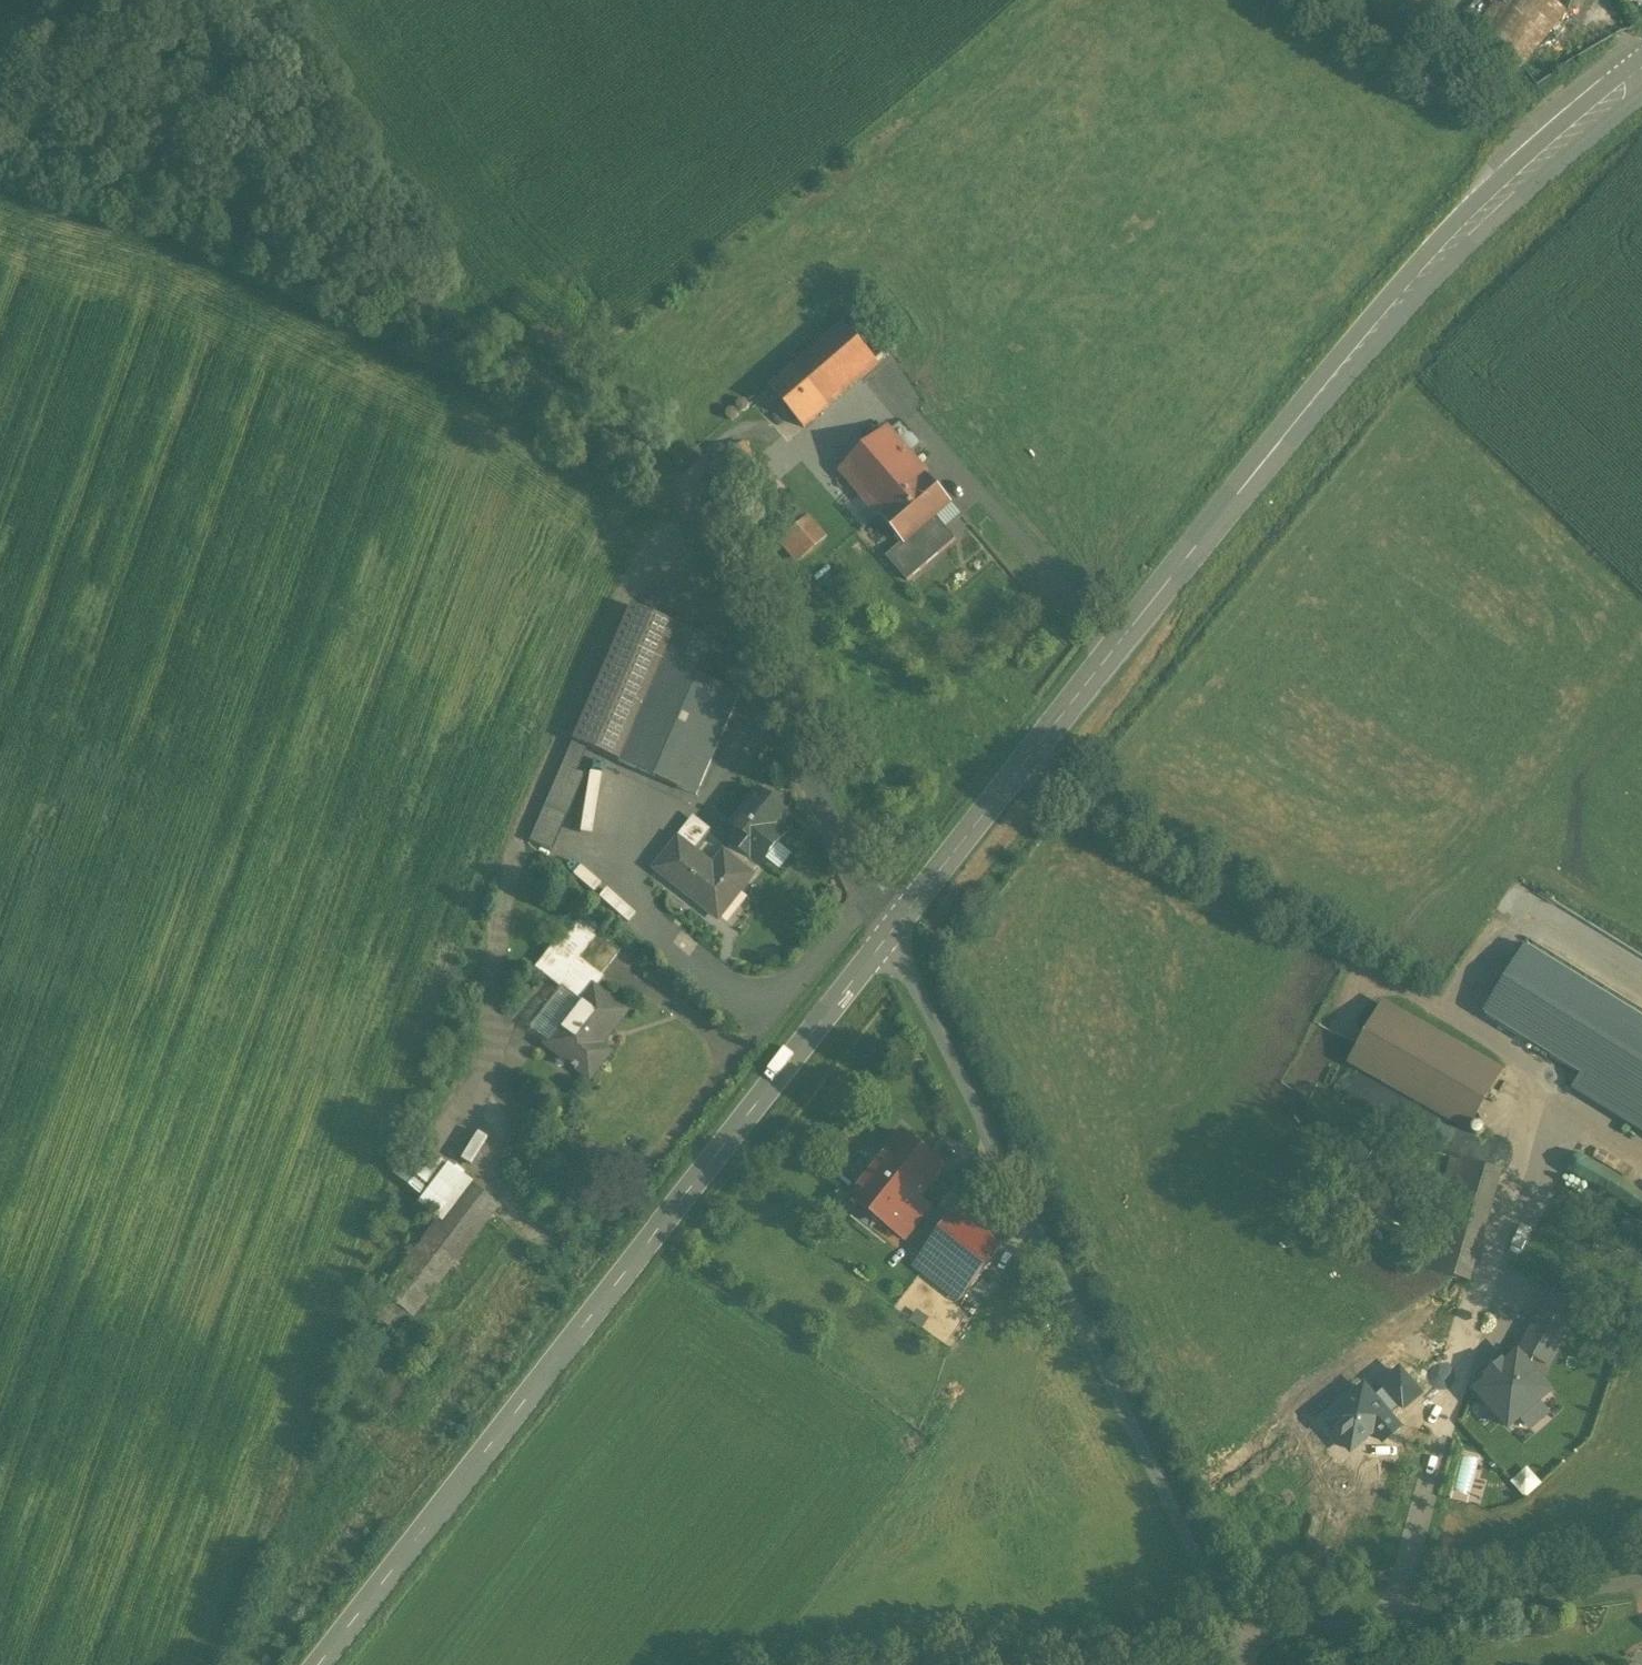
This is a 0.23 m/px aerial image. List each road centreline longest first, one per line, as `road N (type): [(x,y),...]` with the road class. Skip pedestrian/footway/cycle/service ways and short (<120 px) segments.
road 1 (unclassified): [(0,87),(290,218),(553,371),(671,469),(868,892),(899,921)]
road 2 (secondary): [(899,921),(1405,296),(1477,220),(1641,76)]
road 3 (secondary): [(318,1664),(899,921)]
road 4 (unclassified): [(899,921),(1241,1629)]
road 5 (unclassified): [(1641,1573),(1241,1629)]

